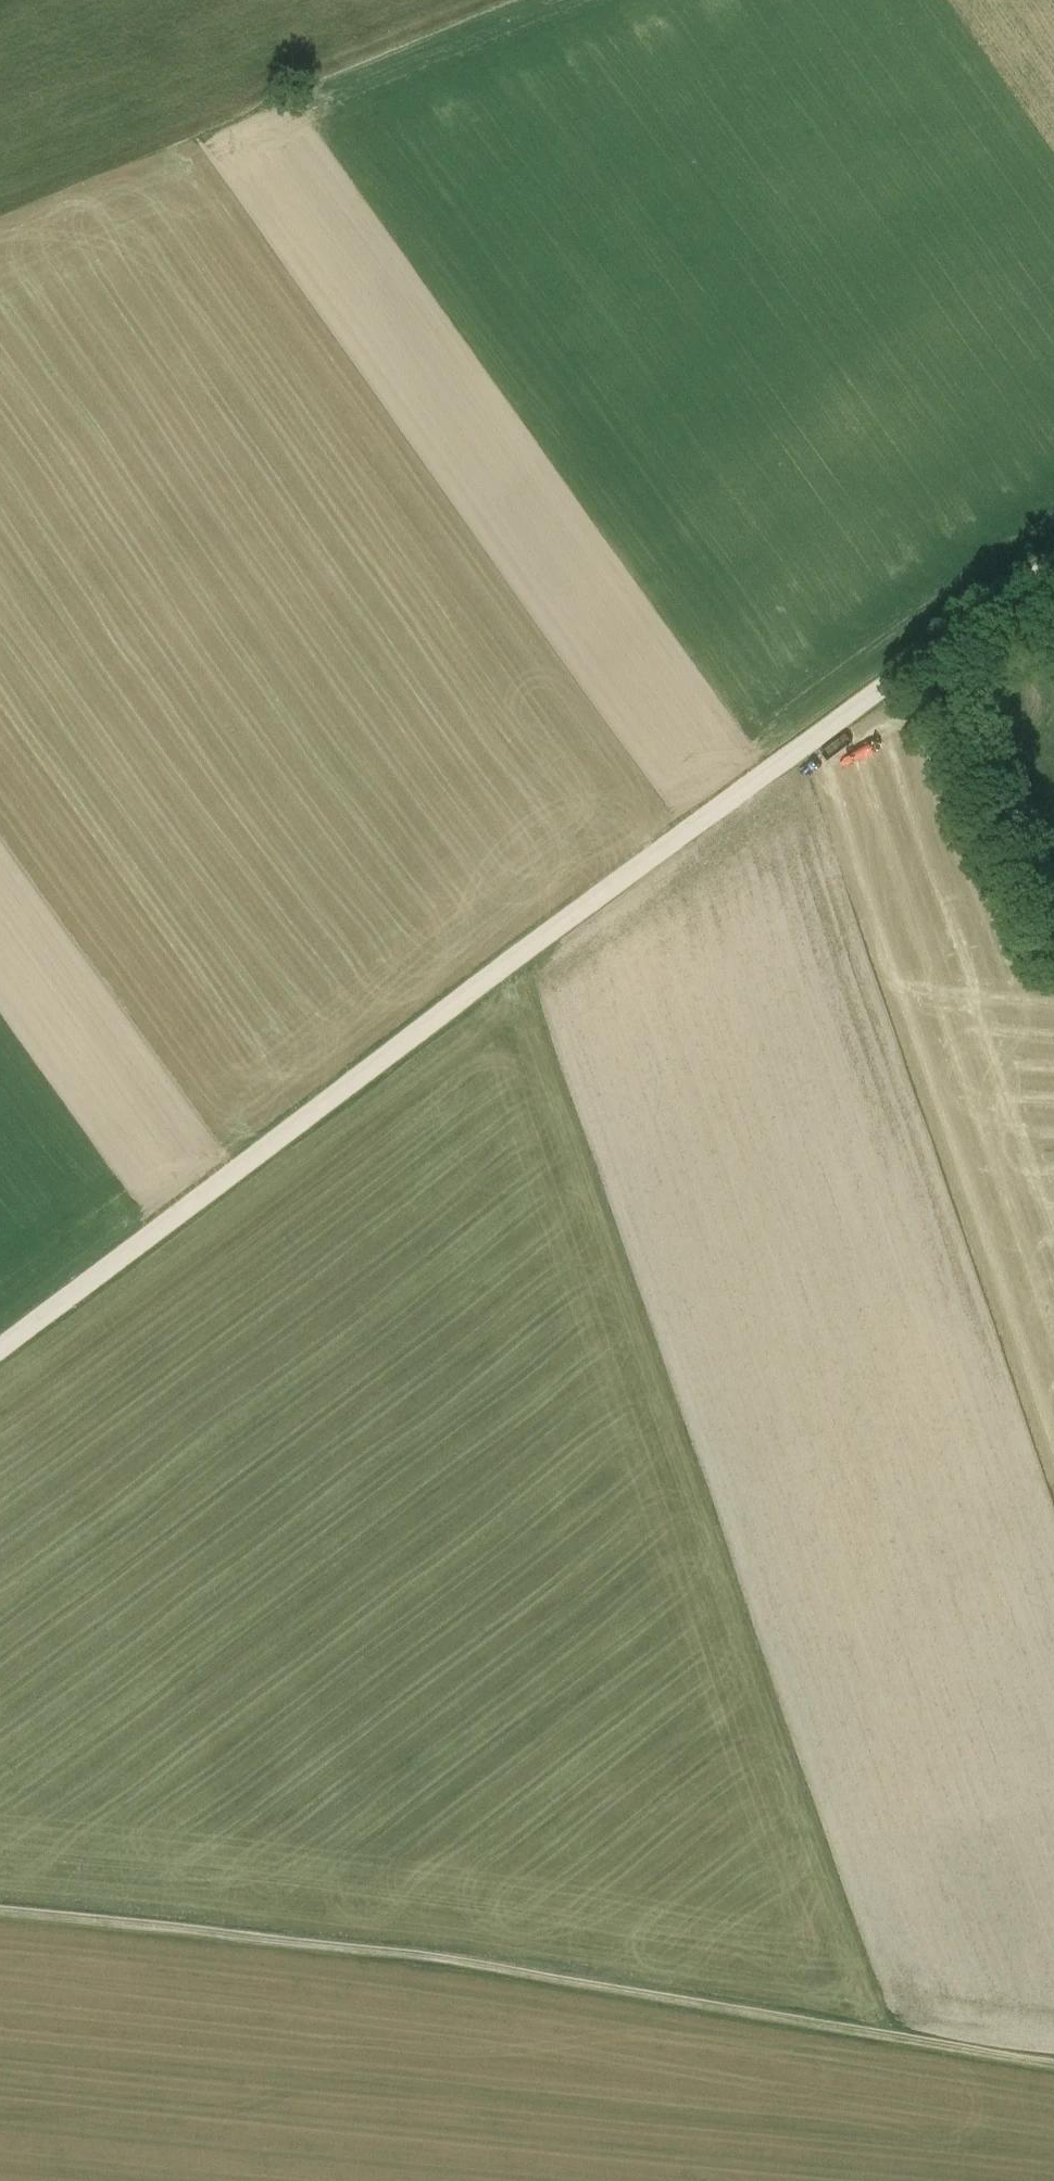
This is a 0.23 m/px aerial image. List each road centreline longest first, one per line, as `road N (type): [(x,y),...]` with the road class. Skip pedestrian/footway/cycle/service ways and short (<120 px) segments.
road 1 (track): [(0,1912),(562,1978),(876,2034)]
road 2 (track): [(526,957),(0,1362)]
road 3 (track): [(1053,574),(526,957)]
road 4 (track): [(876,2034),(1053,2065)]

